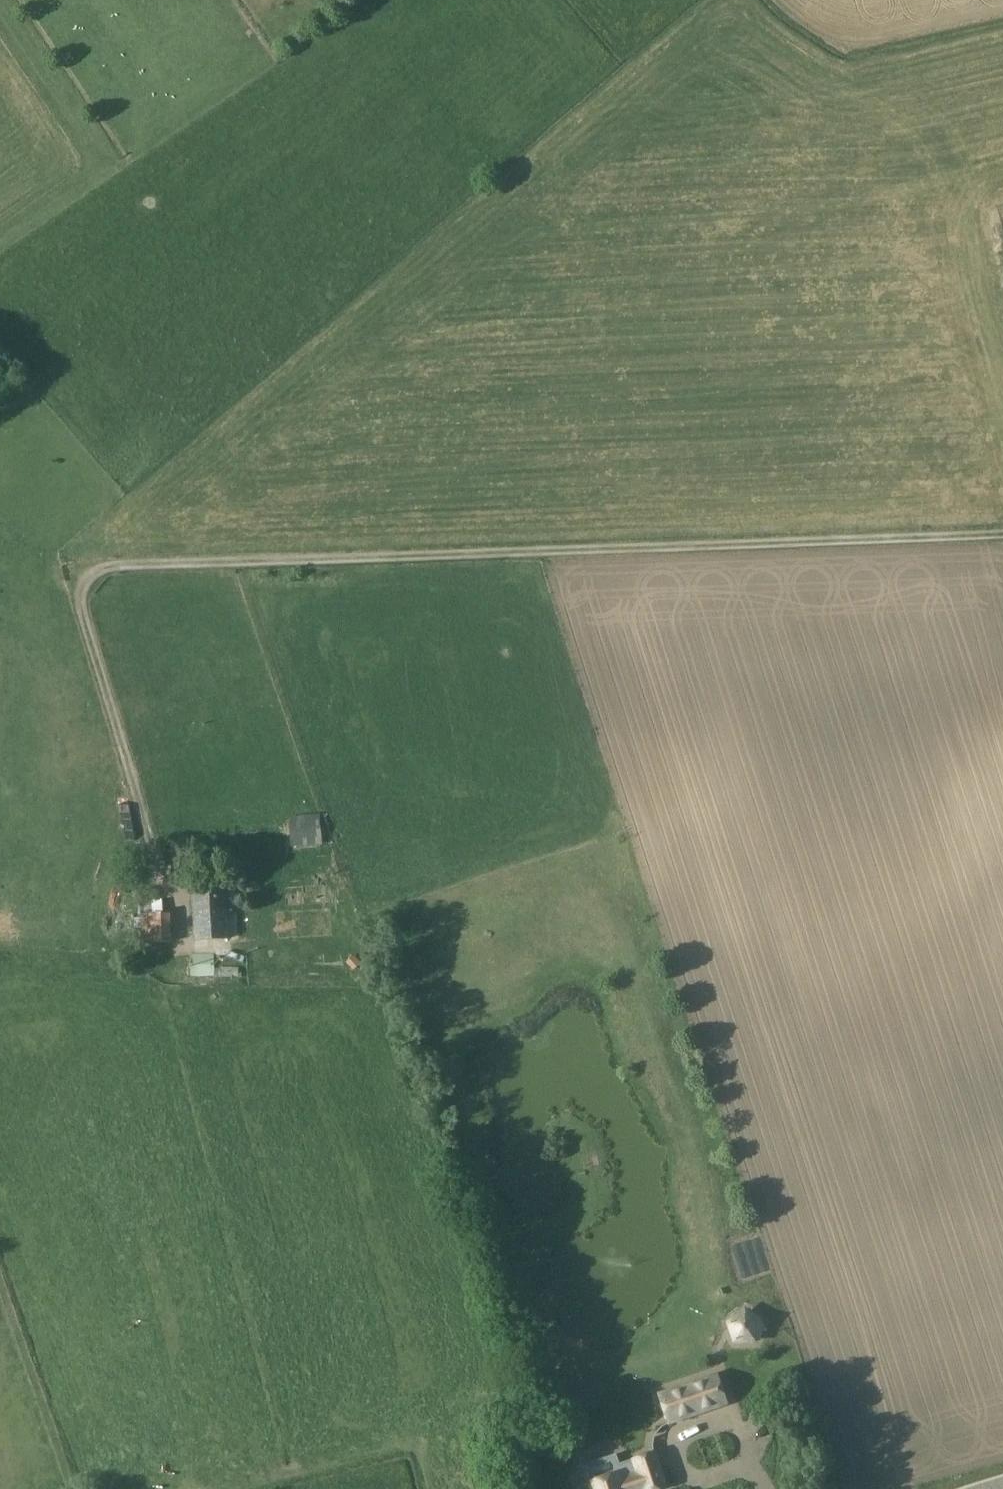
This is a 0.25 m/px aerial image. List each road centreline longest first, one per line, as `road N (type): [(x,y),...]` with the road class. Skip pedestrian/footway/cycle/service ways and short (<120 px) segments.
road 1 (unclassified): [(1002,537),(111,568),(91,575),(80,588),(80,612),(165,892)]

